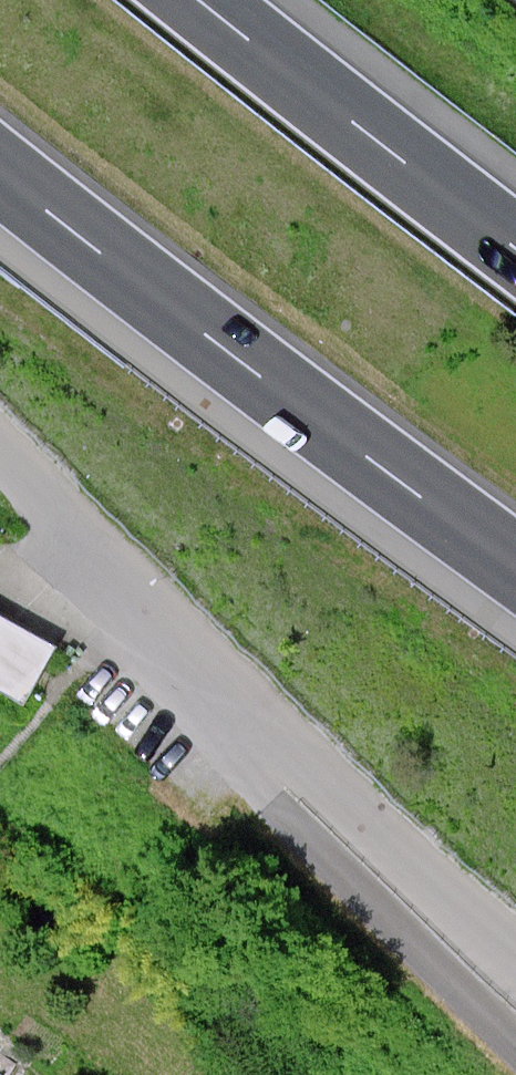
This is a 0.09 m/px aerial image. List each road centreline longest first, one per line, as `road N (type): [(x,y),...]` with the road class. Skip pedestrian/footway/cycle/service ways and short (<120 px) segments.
road 1 (motorway): [(0,174),(515,564)]
road 2 (residential): [(515,1043),(275,801),(185,636)]
road 3 (residential): [(185,636),(515,946)]
road 4 (motorway): [(515,245),(200,0)]
road 5 (residential): [(185,636),(0,445)]

